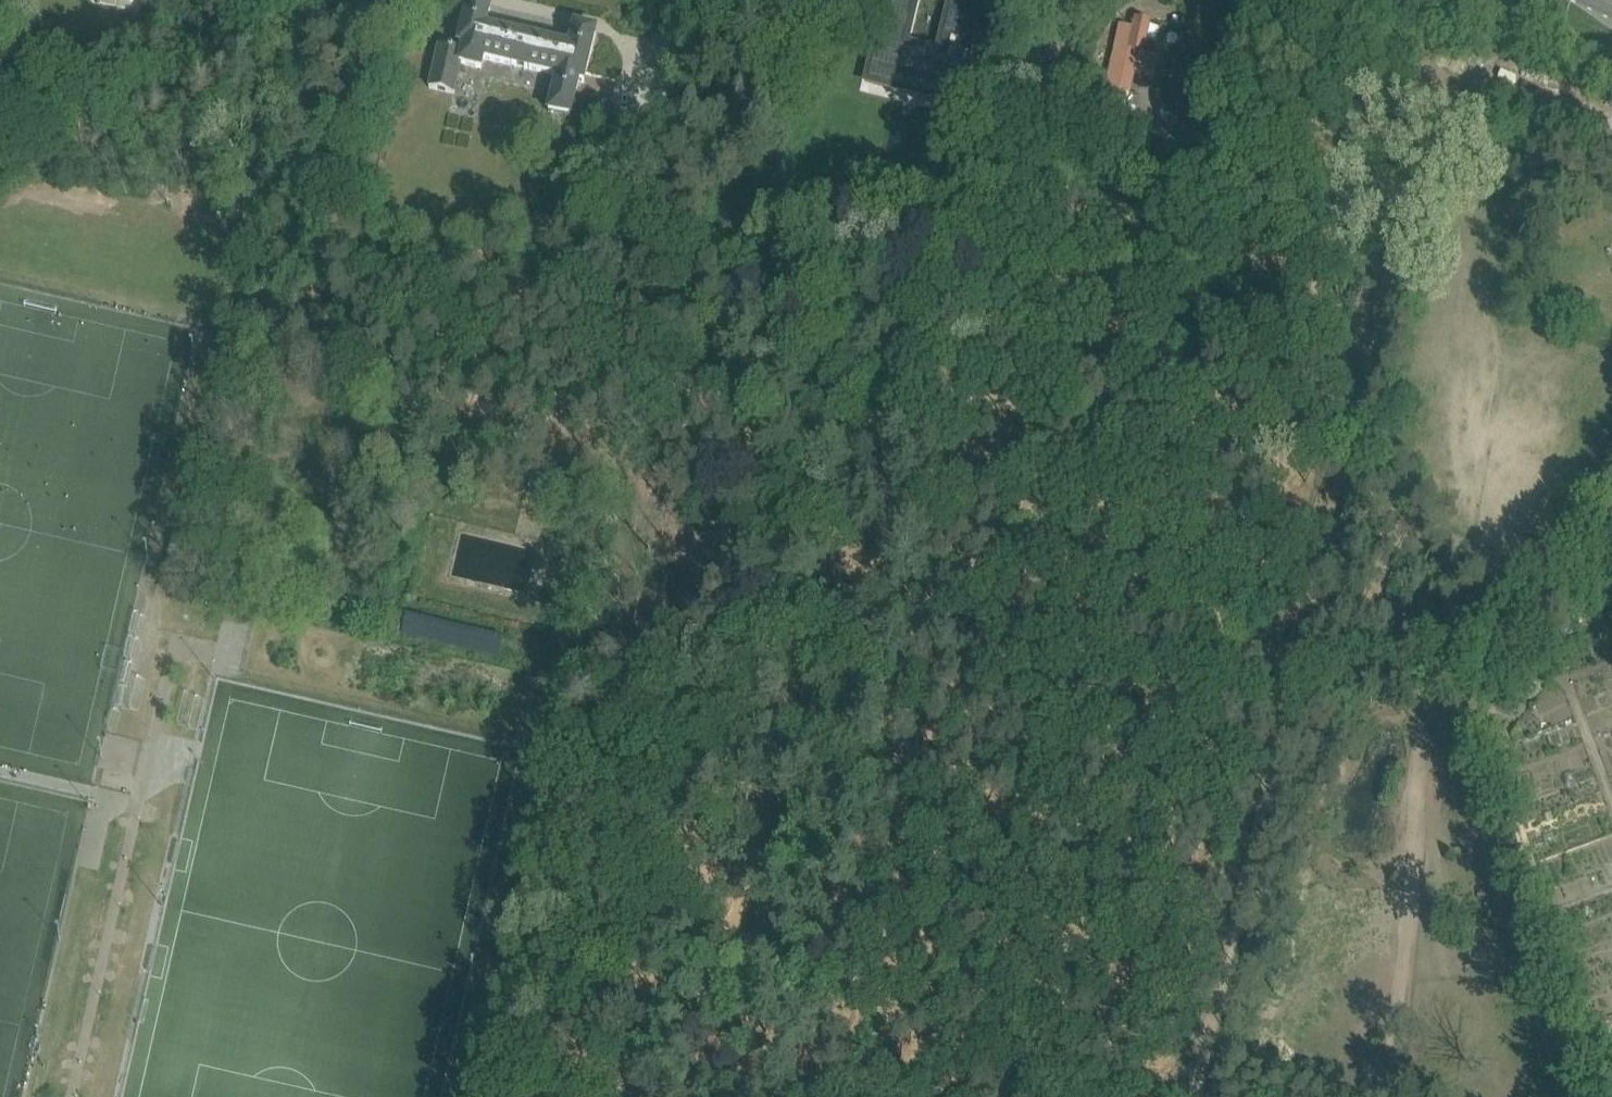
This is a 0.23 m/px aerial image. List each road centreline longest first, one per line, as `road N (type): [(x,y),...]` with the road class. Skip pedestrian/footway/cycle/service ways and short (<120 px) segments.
road 1 (track): [(1178,1096),(1408,200),(1430,171),(1466,155),(1611,173)]
road 2 (unclassified): [(52,1096),(124,744)]

